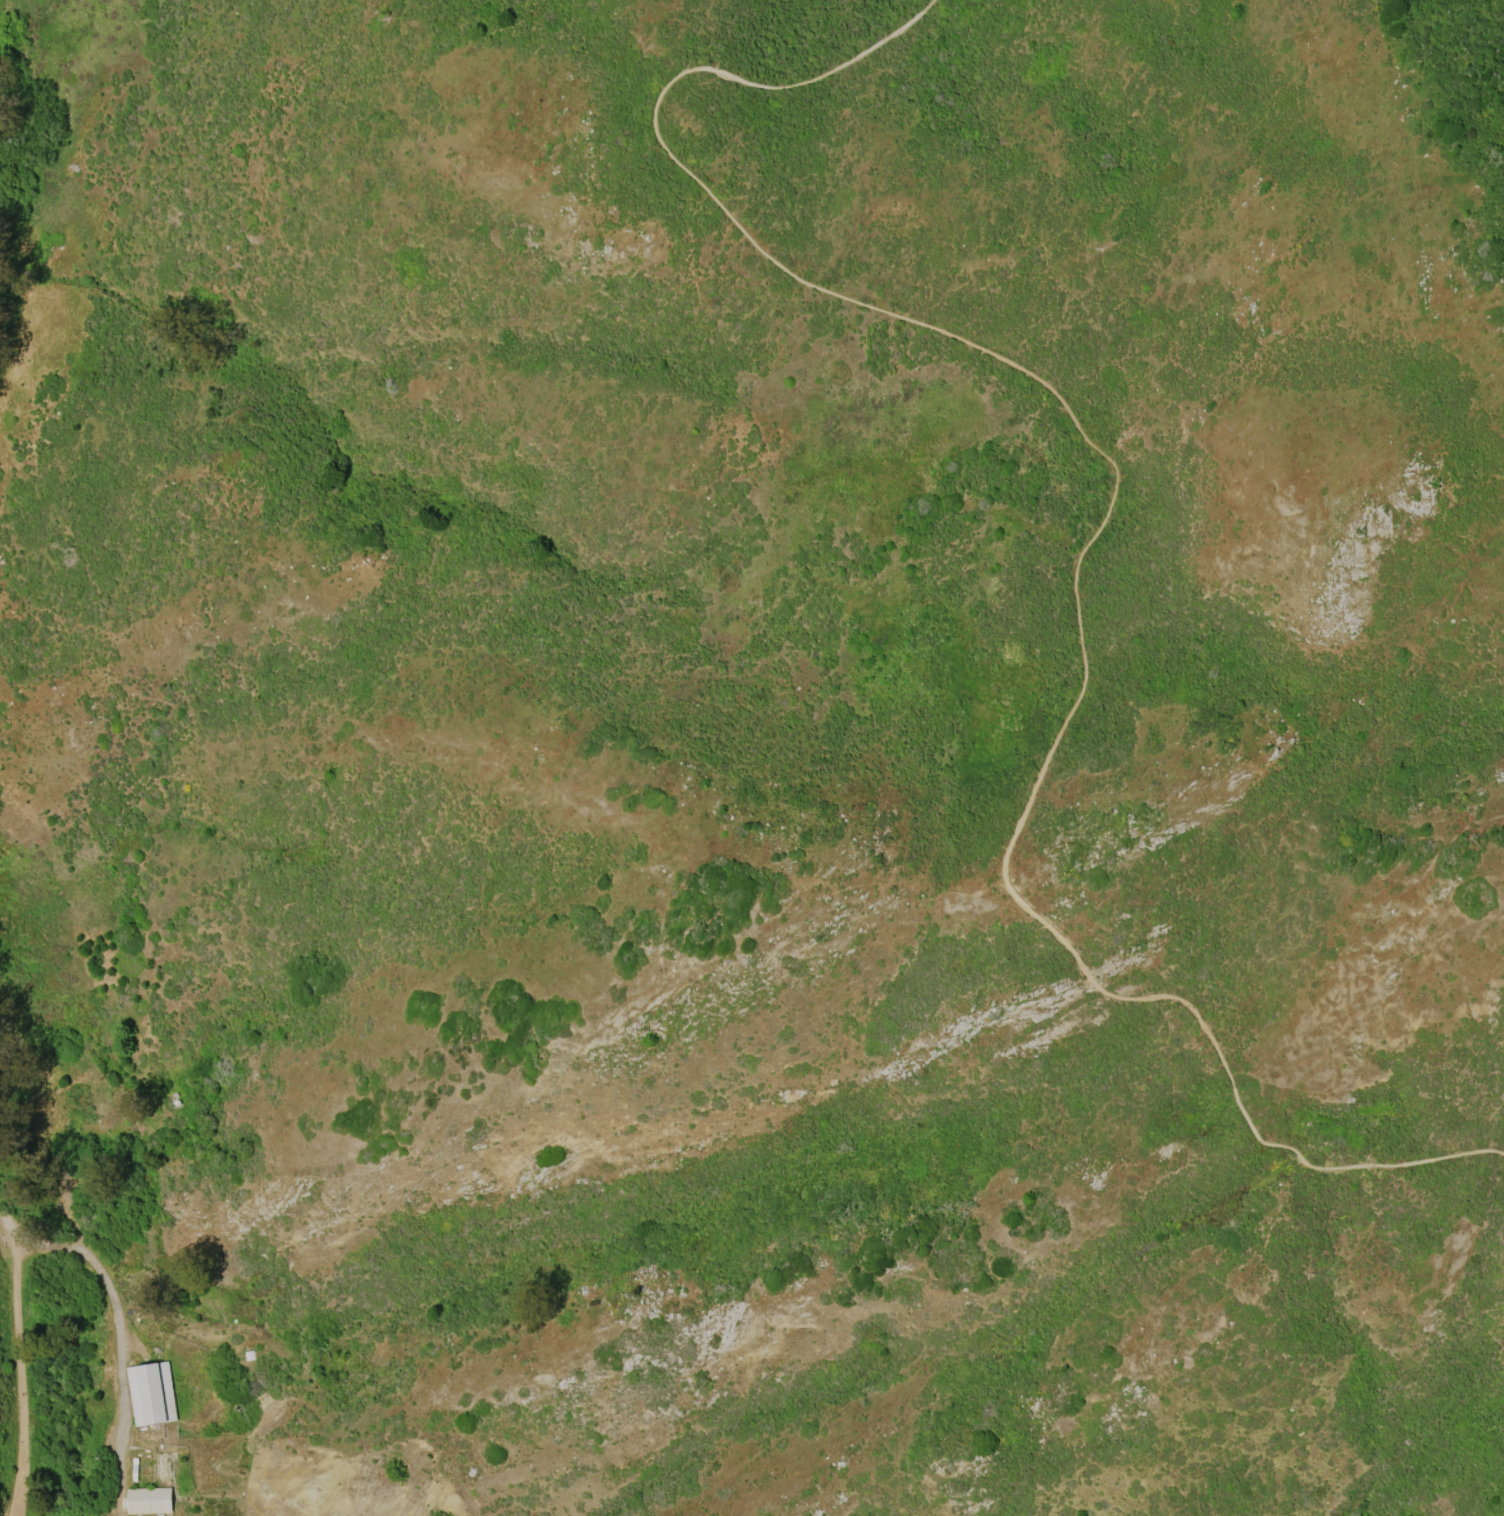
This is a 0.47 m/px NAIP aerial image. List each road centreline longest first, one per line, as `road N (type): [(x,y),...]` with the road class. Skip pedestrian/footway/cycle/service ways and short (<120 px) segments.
road 1 (track): [(17,1247),(85,1254),(112,1295),(125,1405),(121,1515)]
road 2 (track): [(17,1247),(24,1447),(16,1515)]

